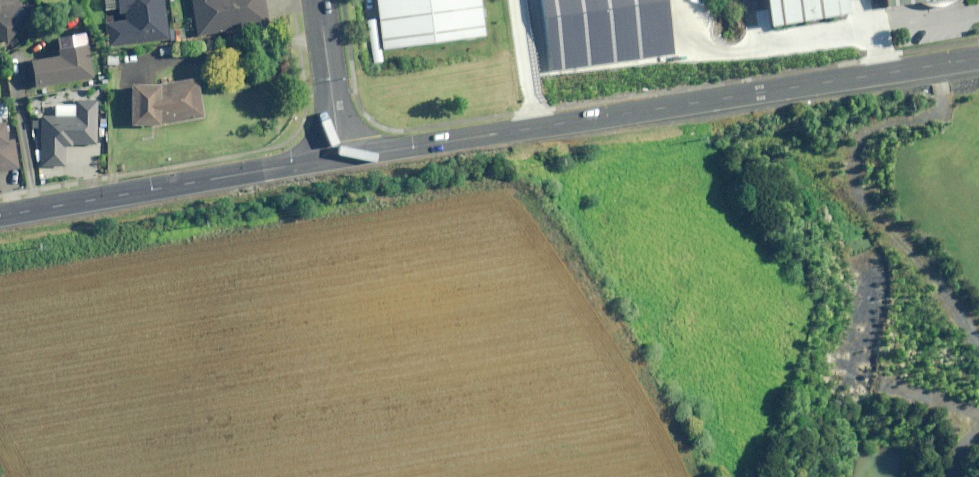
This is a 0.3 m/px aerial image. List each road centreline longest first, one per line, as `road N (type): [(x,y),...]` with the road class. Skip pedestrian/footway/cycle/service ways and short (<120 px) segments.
road 1 (tertiary): [(978,57),(340,157)]
road 2 (track): [(936,64),(942,106),(867,133),(853,176),(978,344)]
road 3 (tertiary): [(340,157),(0,214)]
road 4 (residential): [(318,0),(340,157)]

